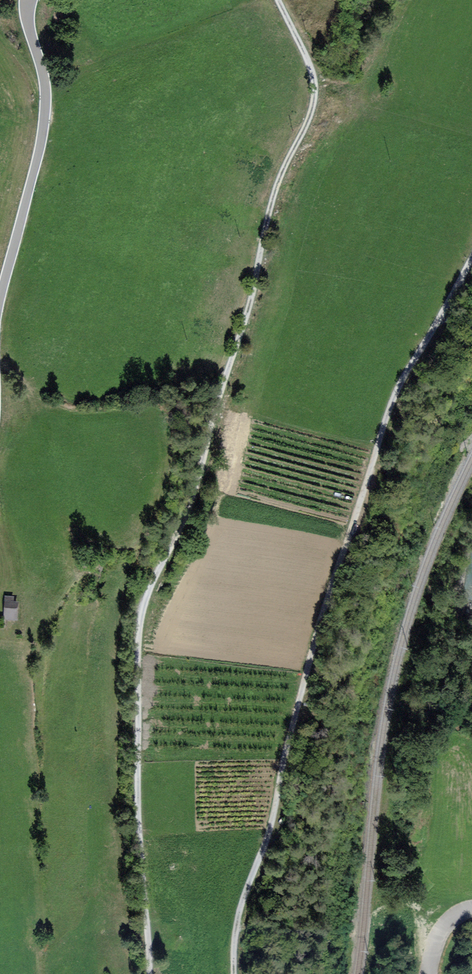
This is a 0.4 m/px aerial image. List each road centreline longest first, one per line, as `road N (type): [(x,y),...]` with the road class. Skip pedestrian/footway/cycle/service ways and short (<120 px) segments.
road 1 (track): [(148,973),(137,807),(137,633),(191,505),(271,202),(312,113),(313,74),(278,0)]
road 2 (track): [(471,254),(386,409),(324,609),(275,814),(240,907),(232,973)]
road 3 (tertiary): [(28,0),(45,110),(0,299)]

